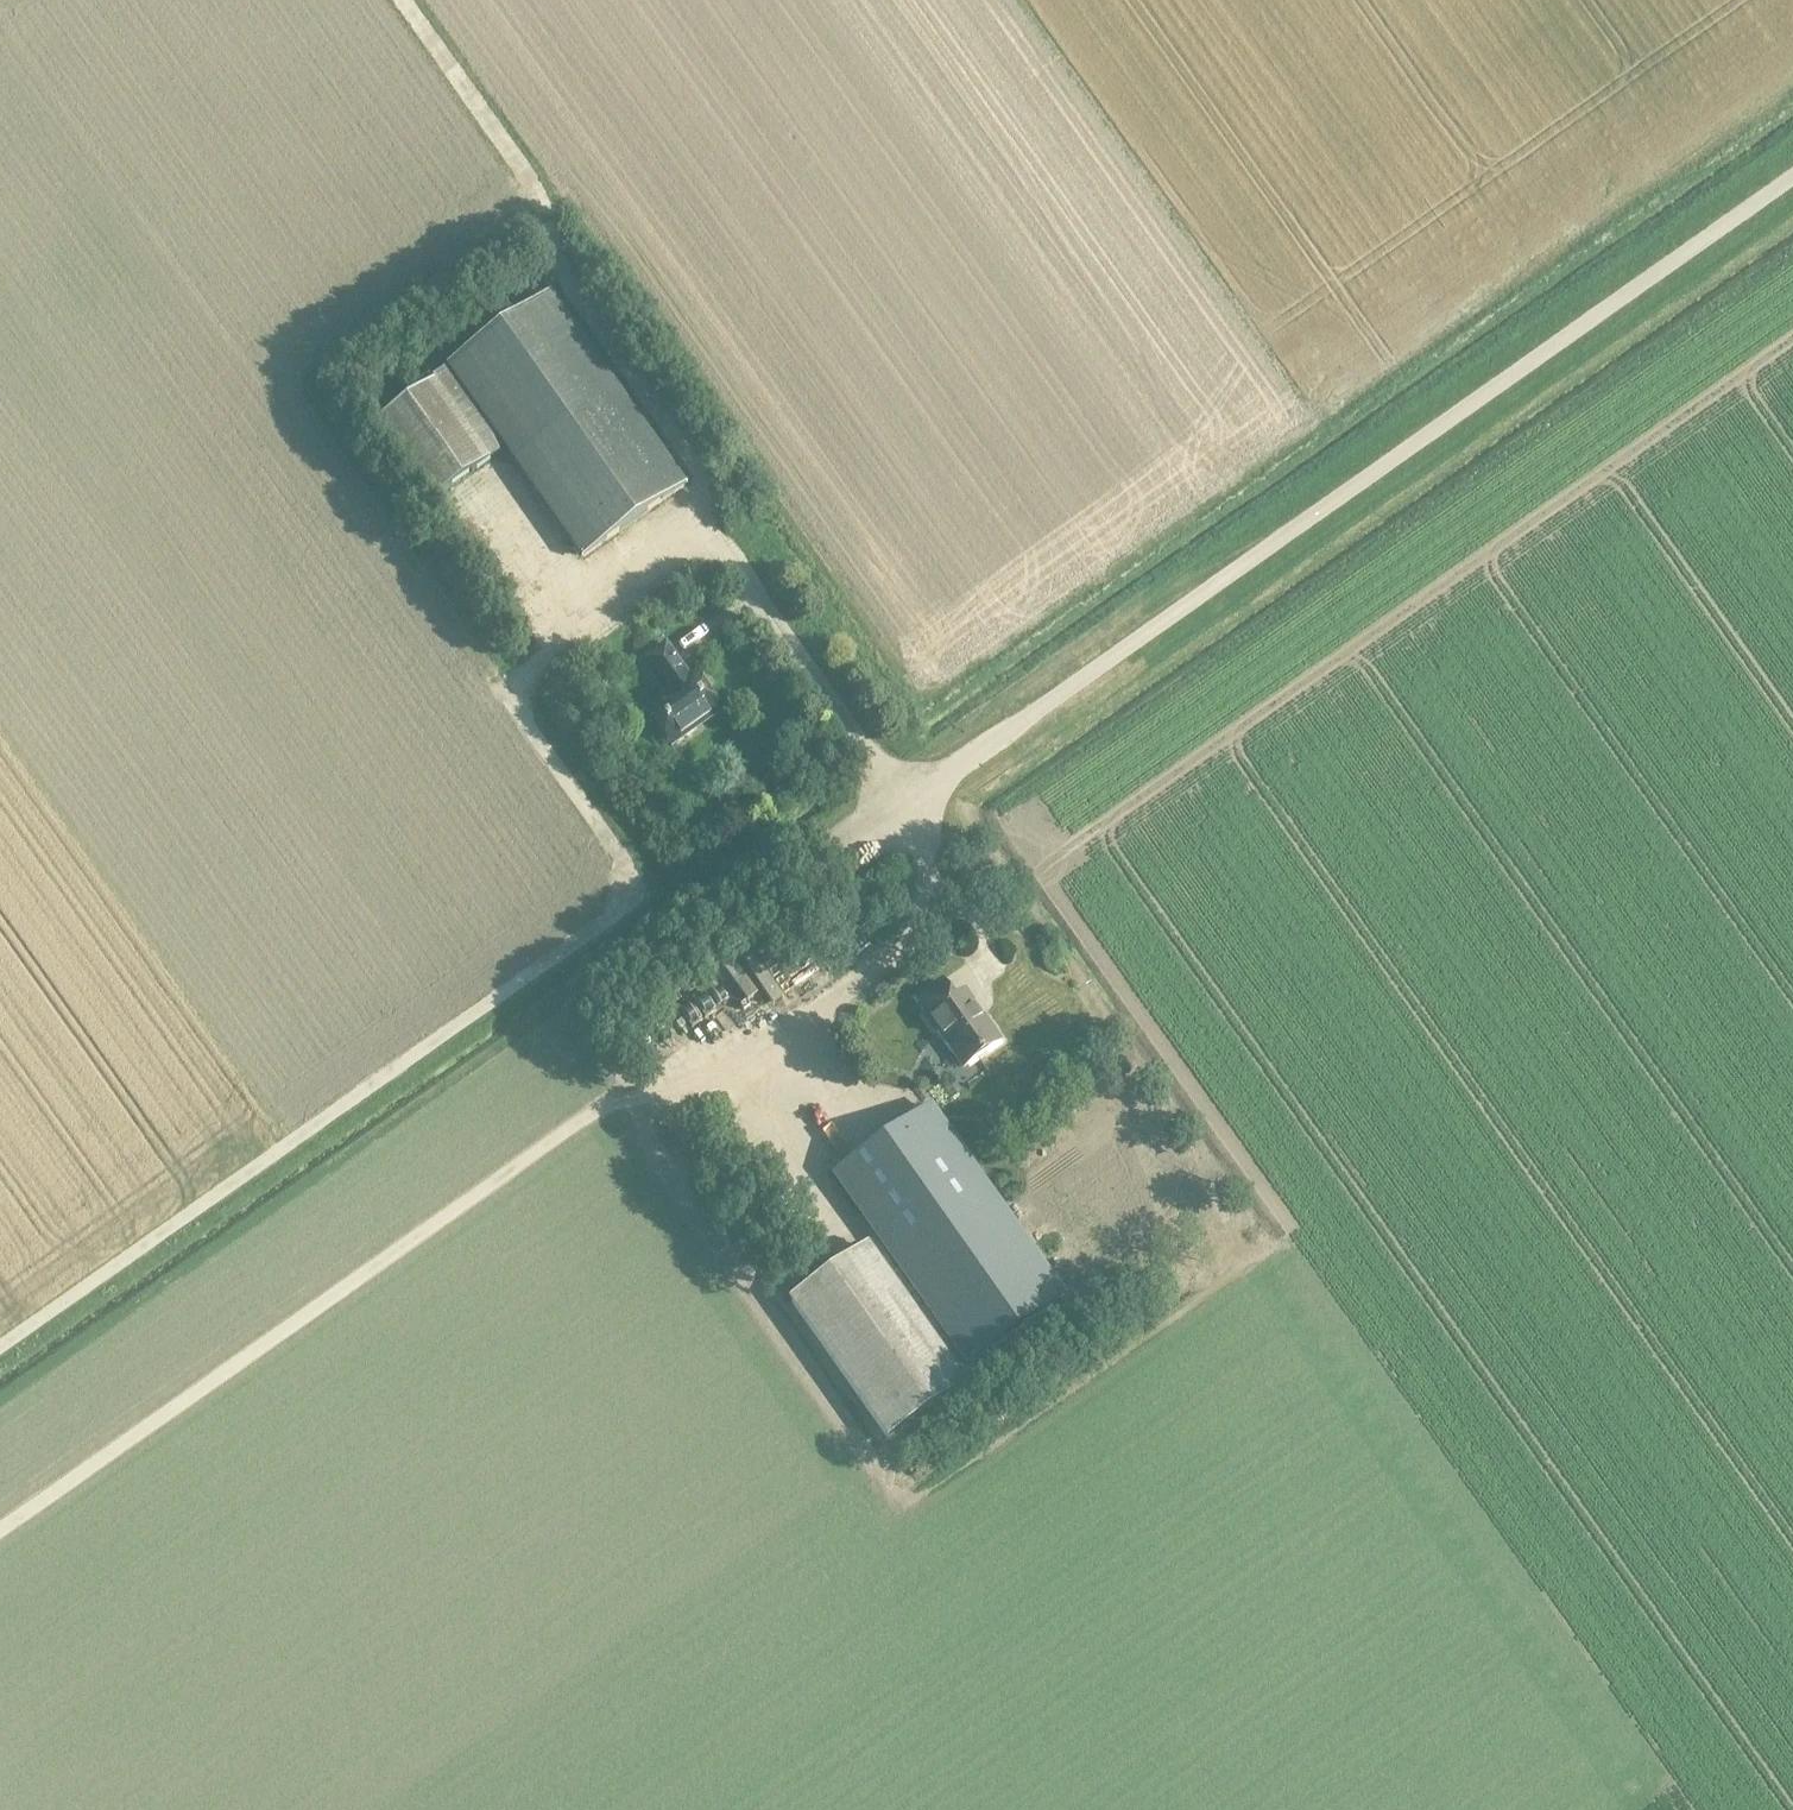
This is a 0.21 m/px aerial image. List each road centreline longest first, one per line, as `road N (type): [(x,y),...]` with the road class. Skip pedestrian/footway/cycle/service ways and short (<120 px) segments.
road 1 (residential): [(843,845),(1792,177)]

